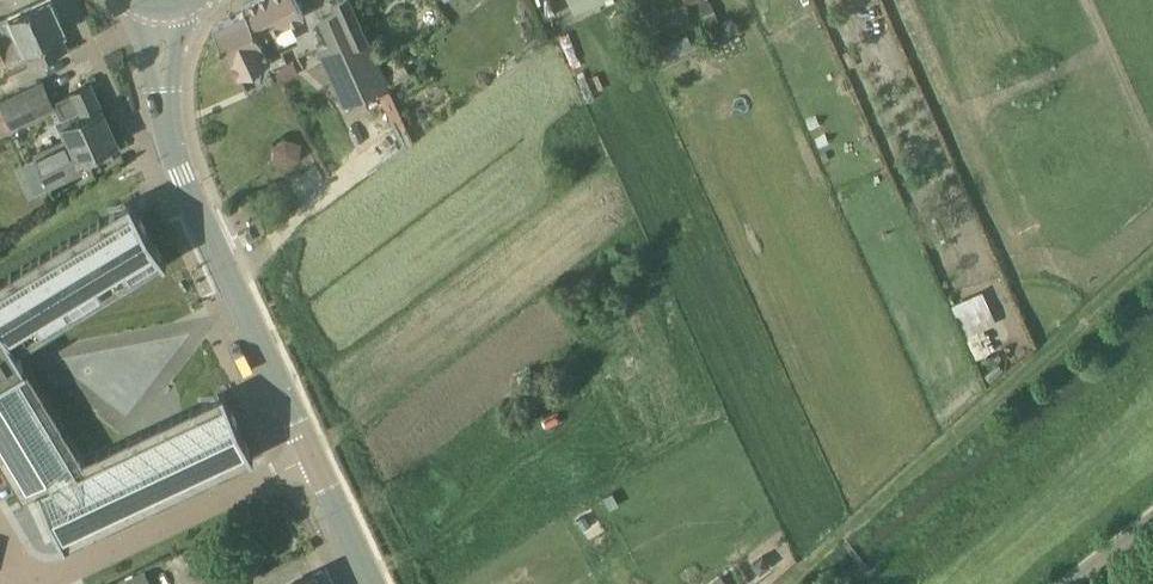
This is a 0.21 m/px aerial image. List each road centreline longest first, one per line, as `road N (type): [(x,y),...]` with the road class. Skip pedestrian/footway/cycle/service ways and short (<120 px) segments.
road 1 (tertiary): [(311,458),(180,175),(164,108),(158,10)]
road 2 (residential): [(311,458),(42,583)]
road 3 (tertiary): [(369,583),(311,458)]

